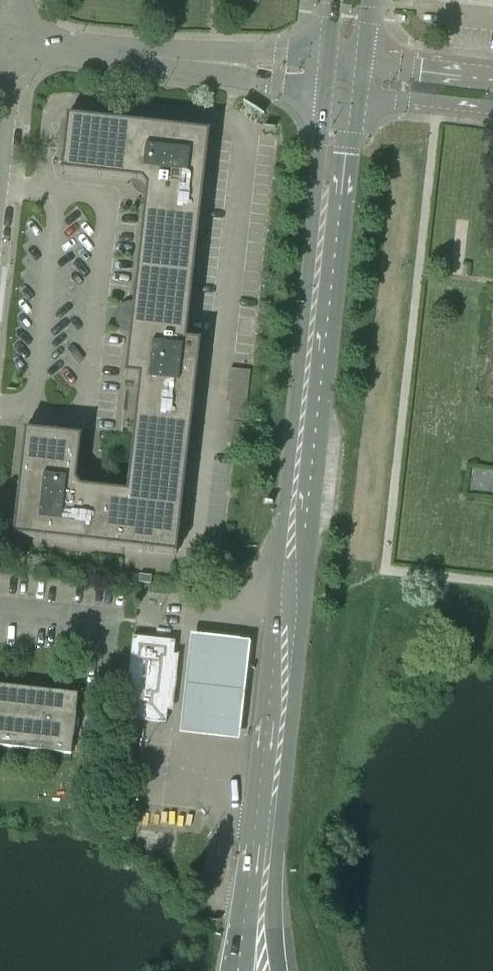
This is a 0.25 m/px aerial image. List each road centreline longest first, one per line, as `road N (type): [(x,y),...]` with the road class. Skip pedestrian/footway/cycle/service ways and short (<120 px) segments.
road 1 (tertiary): [(265,843),(341,73)]
road 2 (unclassified): [(341,73),(14,43),(16,0)]
road 3 (residential): [(341,73),(439,108),(492,115)]
road 4 (residential): [(492,80),(341,73)]
road 5 (tertiary): [(265,843),(249,879),(236,970)]
road 6 (tertiary): [(280,970),(276,871),(265,843)]

